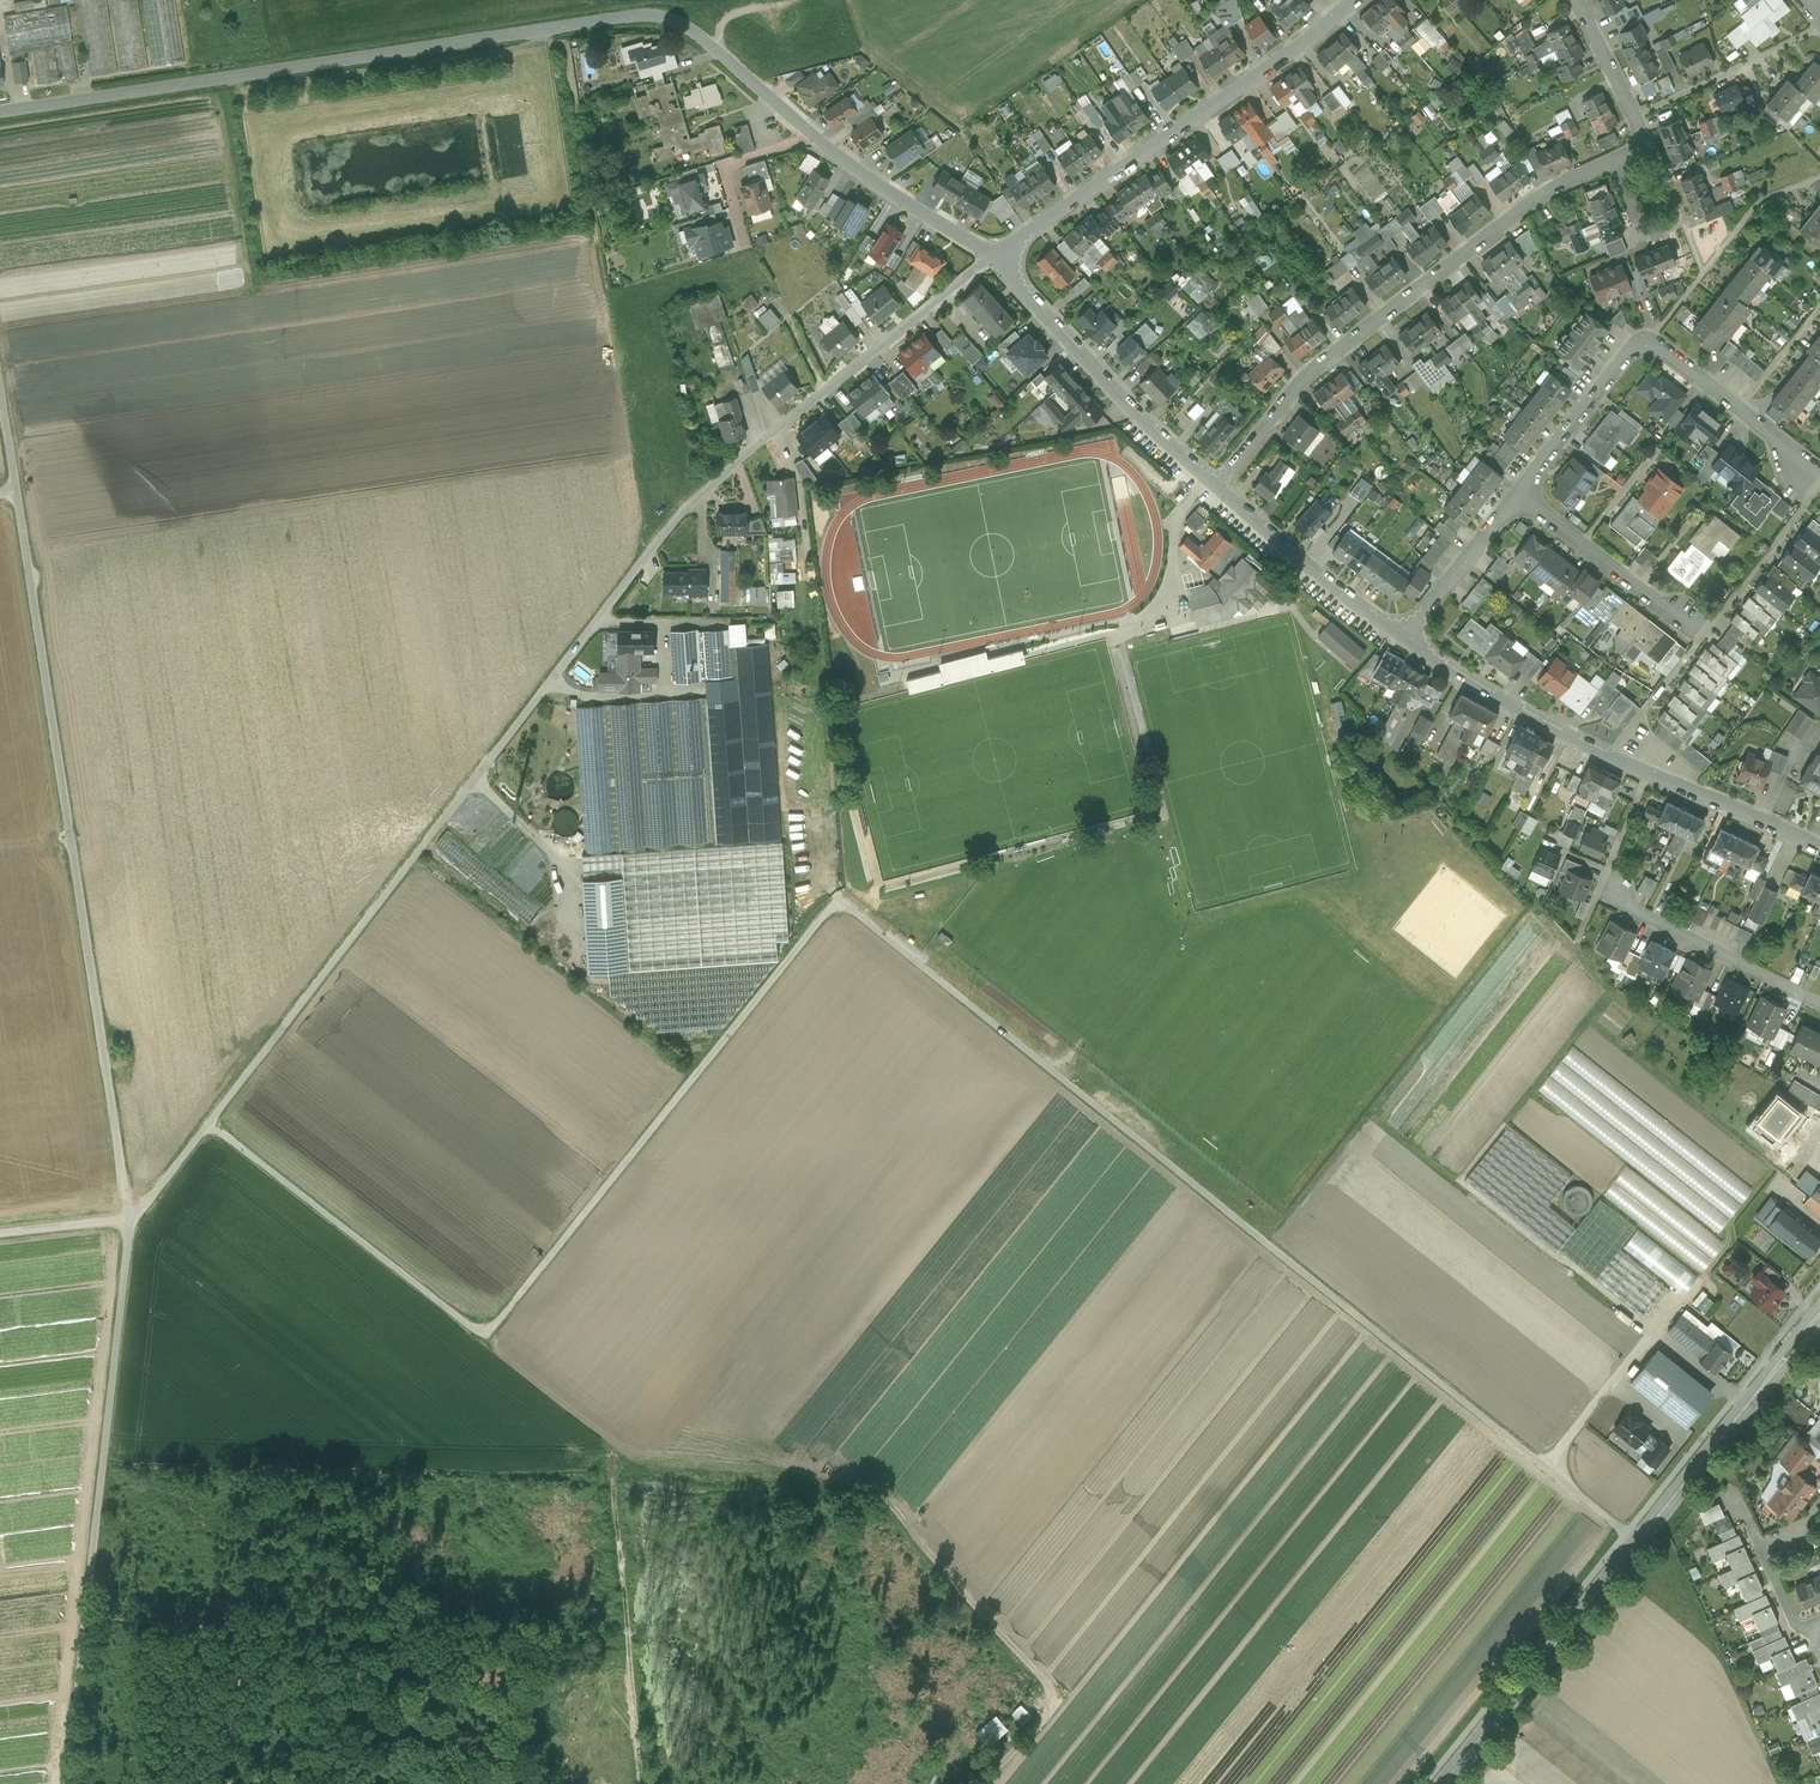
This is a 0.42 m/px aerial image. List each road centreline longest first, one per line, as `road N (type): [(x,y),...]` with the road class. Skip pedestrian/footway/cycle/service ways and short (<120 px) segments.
road 1 (track): [(1638,1540),(848,906),(833,902),(494,1328),(475,1331),(209,1124)]
road 2 (track): [(130,1217),(677,518),(993,257)]
road 3 (track): [(0,384),(130,1217)]
road 4 (unclassified): [(624,18),(0,113)]
road 5 (tertiary): [(1442,1783),(1819,1316)]
road 6 (track): [(130,1217),(67,1783)]
road 7 (track): [(475,1331),(622,1443),(613,1490),(642,1783)]
road 8 (residential): [(1216,490),(1304,377),(1543,192),(1614,161)]
road 9 (residential): [(1819,848),(1610,755),(1404,640)]
road 10 (residential): [(993,257),(848,160),(680,23),(624,18)]
road 11 (residential): [(1354,0),(1302,45),(993,257)]
road 12 (residential): [(1516,496),(1631,348),(1654,341),(1818,472)]
road 13 (residential): [(1216,490),(1144,425),(993,257)]
road 14 (residential): [(1404,640),(1216,490)]
road 15 (residential): [(1706,632),(1516,496)]
road 16 (residential): [(1819,1001),(1639,911),(1625,891)]
road 17 (residential): [(1614,161),(1639,223),(1650,231),(1667,226),(1674,206),(1647,145)]
road 18 (residential): [(1404,640),(1516,496)]
road 19 (residential): [(1647,145),(1575,0)]
road 20 (track): [(0,1233),(130,1217)]
road 21 (track): [(984,1783),(1066,1695)]

